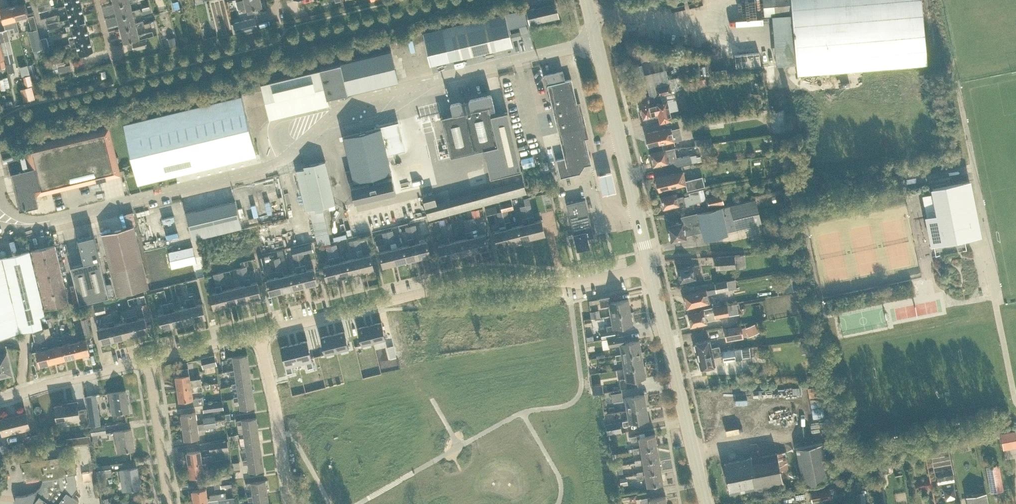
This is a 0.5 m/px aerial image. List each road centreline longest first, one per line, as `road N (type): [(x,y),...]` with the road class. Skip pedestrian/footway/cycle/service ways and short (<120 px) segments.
road 1 (unclassified): [(53,220),(268,167),(371,95),(596,41)]
road 2 (residential): [(260,333),(477,280),(579,281),(650,268)]
road 3 (tertiary): [(706,503),(650,268)]
road 4 (tertiary): [(650,268),(596,41)]
road 5 (residential): [(290,503),(260,333)]
road 6 (residential): [(0,398),(148,359)]
road 7 (residential): [(169,503),(148,359)]

